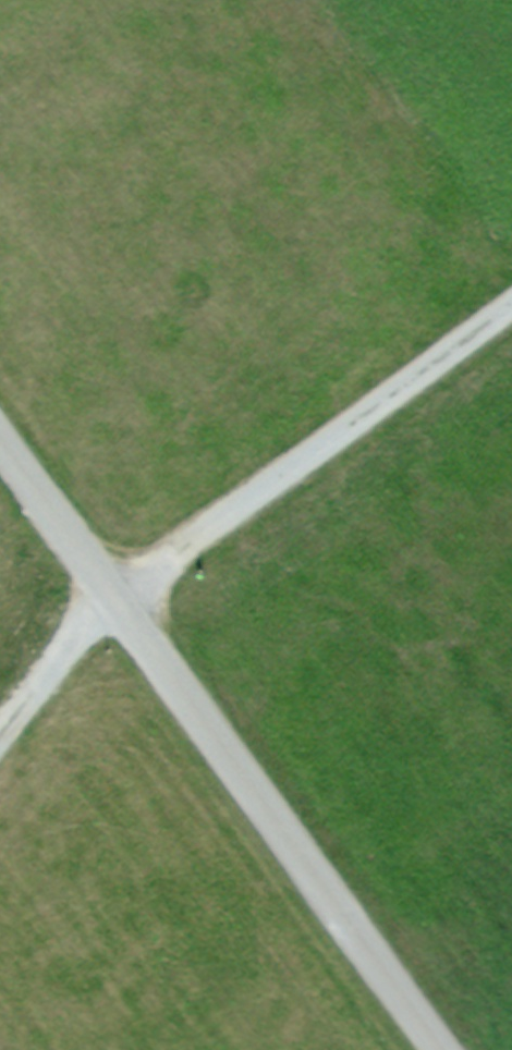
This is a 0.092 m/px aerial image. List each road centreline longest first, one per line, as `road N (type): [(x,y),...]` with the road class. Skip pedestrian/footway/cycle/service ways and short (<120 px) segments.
road 1 (track): [(456,1049),(0,429)]
road 2 (track): [(0,743),(131,606),(511,314)]

